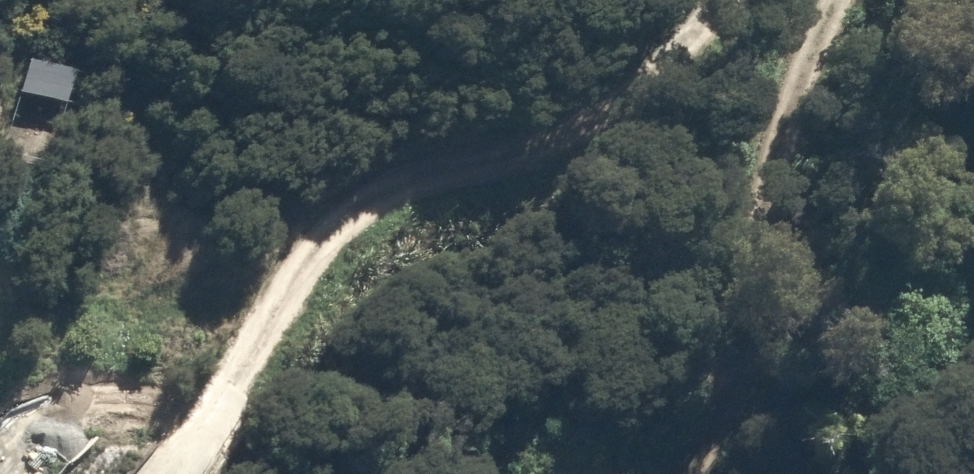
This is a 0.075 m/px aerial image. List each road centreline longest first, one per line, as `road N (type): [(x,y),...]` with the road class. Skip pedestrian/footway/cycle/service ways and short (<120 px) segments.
road 1 (track): [(679,0),(615,90),(539,142),(409,187),(324,250),(157,473)]
road 2 (track): [(679,473),(750,246),(853,0)]
road 3 (track): [(0,275),(47,0)]

